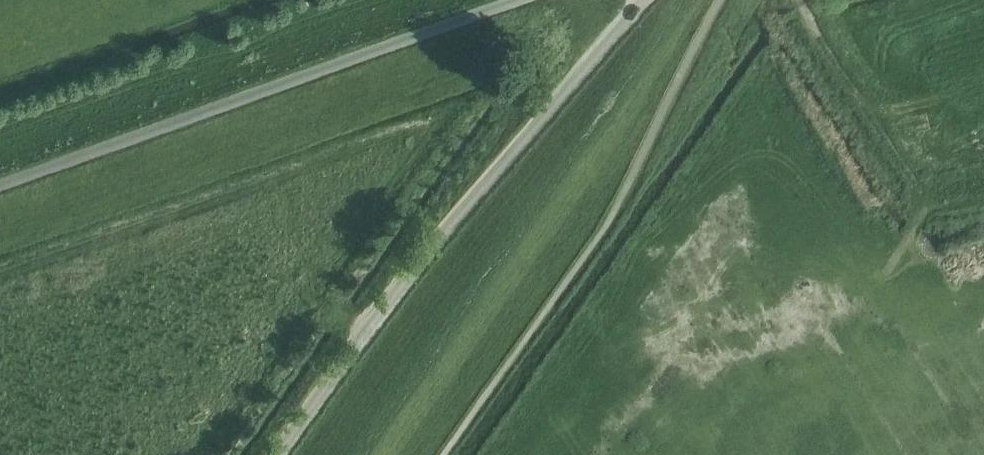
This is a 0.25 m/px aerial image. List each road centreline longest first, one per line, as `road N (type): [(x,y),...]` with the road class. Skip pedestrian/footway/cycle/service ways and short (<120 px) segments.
road 1 (unclassified): [(279,454),(370,329),(644,0)]
road 2 (unclassified): [(0,185),(524,0)]
road 3 (track): [(797,0),(906,175),(935,203),(983,196)]

